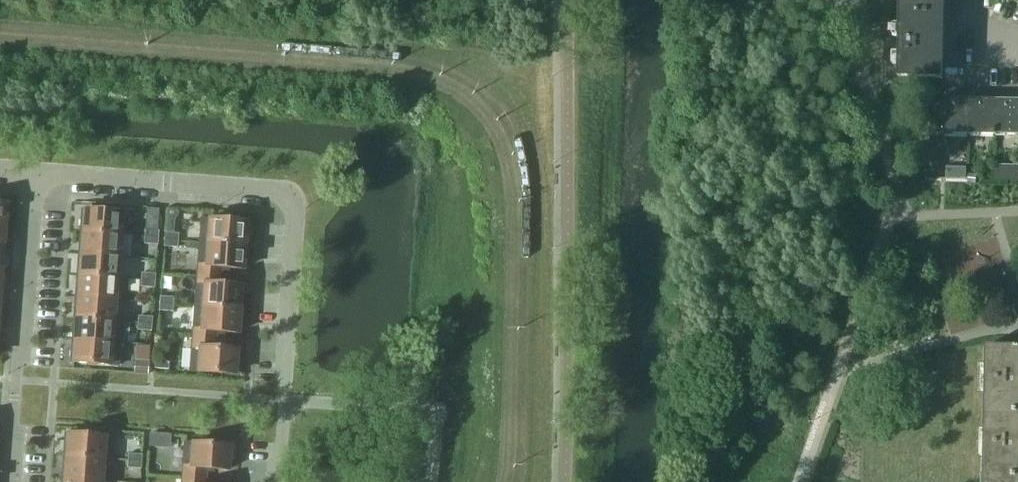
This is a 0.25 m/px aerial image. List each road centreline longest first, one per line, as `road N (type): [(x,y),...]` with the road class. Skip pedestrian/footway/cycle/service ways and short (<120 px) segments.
road 1 (residential): [(17,481),(40,178)]
road 2 (residential): [(277,481),(292,201)]
road 3 (residential): [(40,178),(292,201)]

